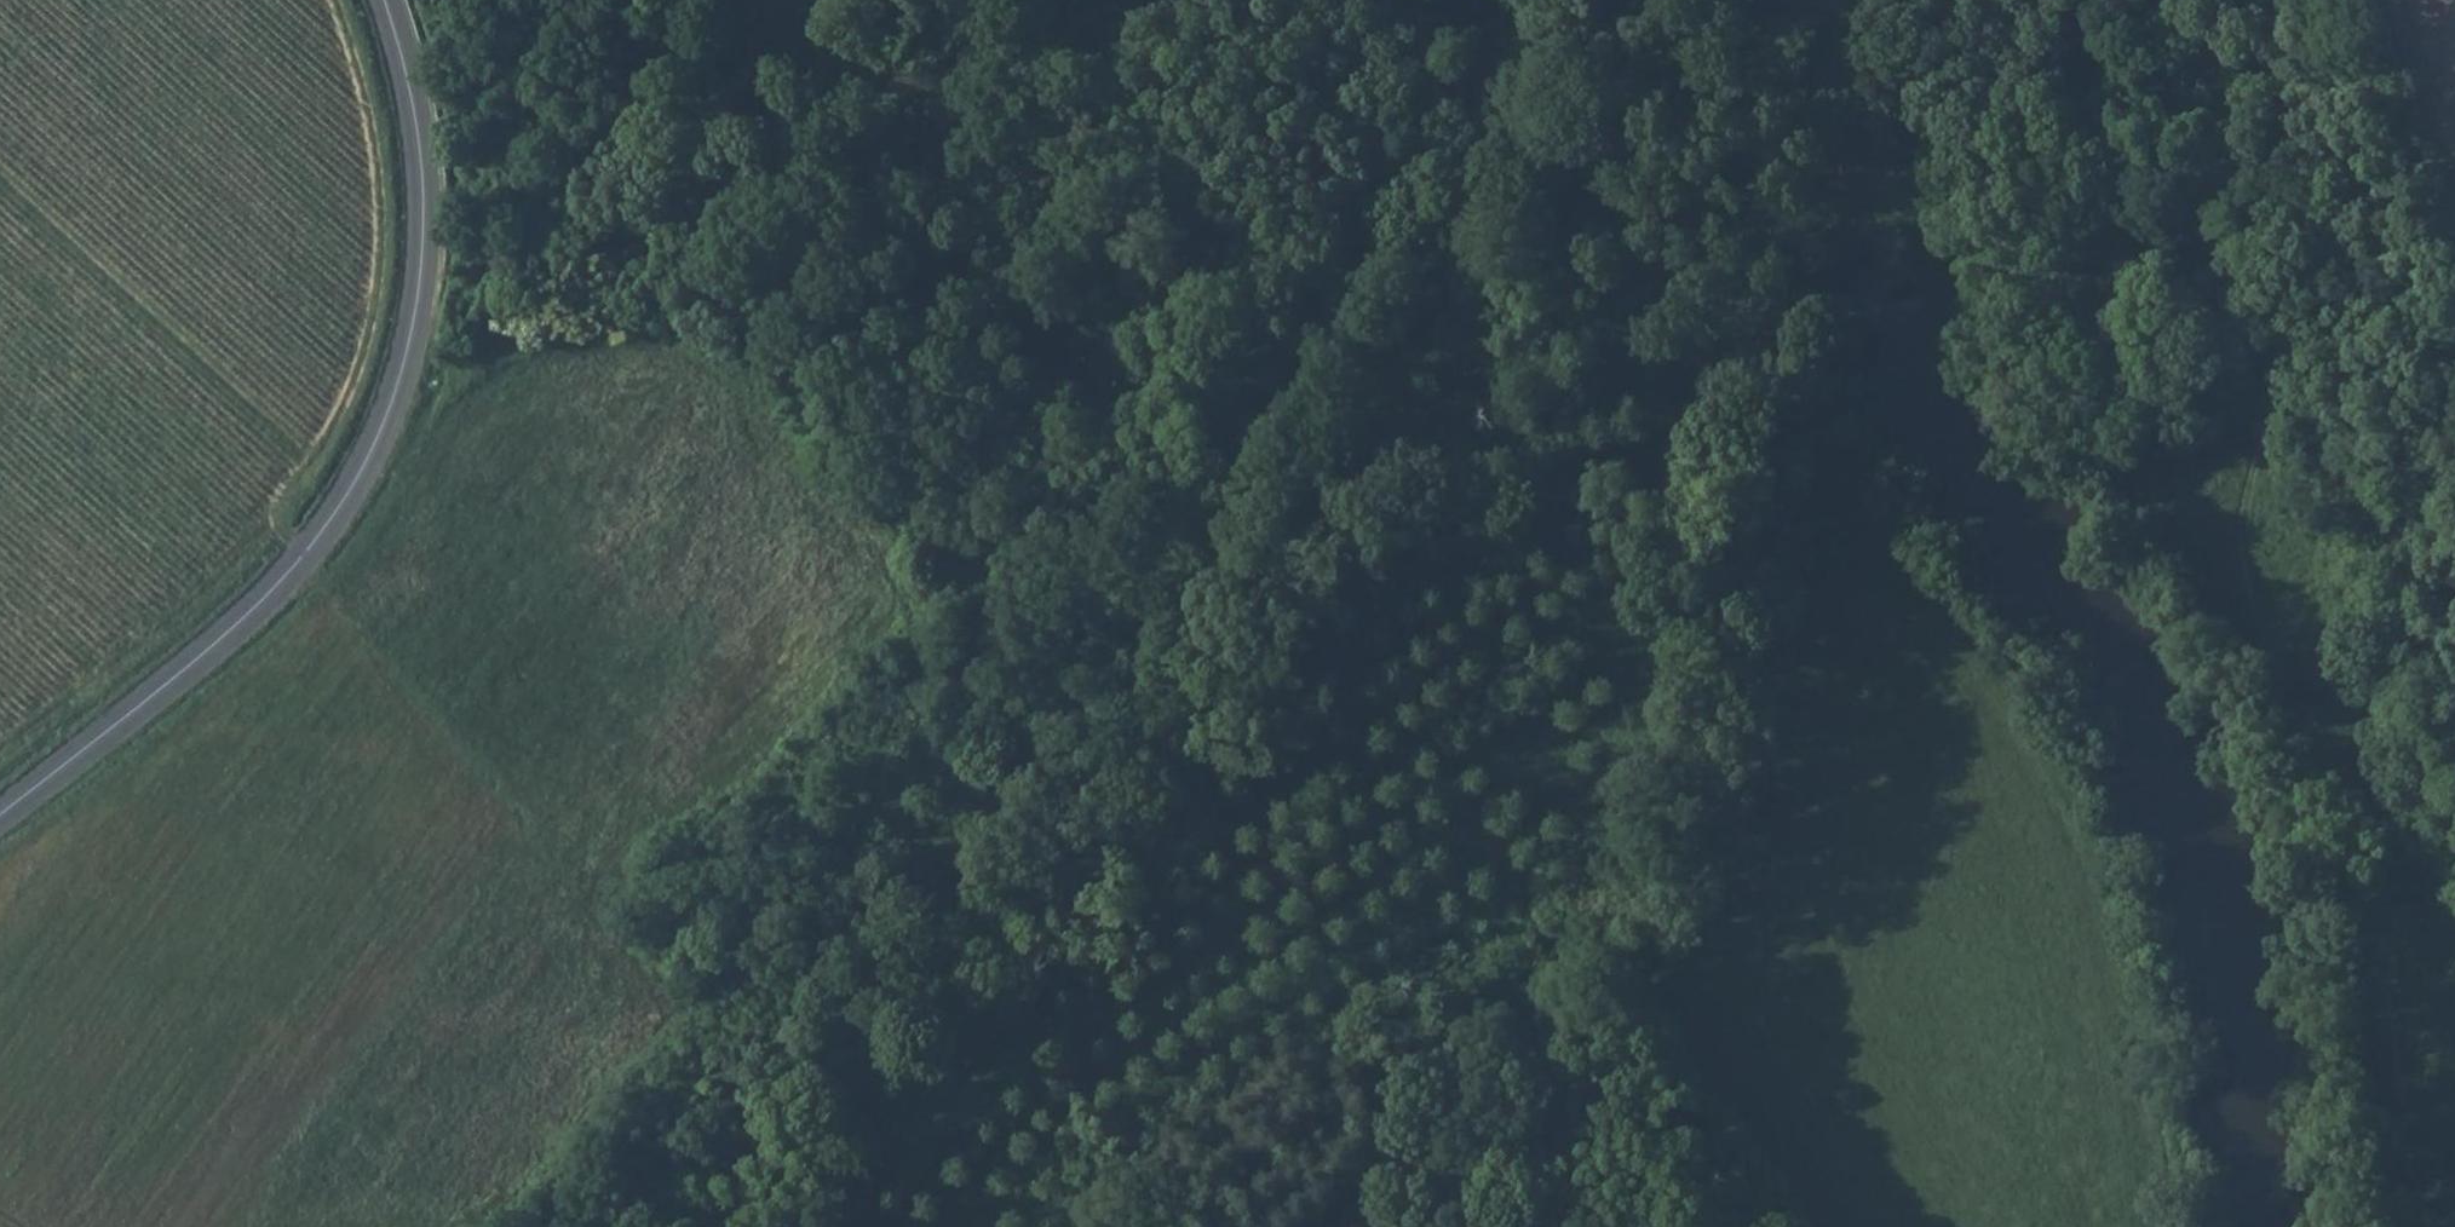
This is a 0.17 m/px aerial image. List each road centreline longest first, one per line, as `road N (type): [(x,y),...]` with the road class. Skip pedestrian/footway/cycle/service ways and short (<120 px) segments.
road 1 (tertiary): [(380,0),(406,74),(427,212),(415,328),(387,424),(355,490),(287,580),(0,815)]
road 2 (track): [(2407,0),(2454,125)]

